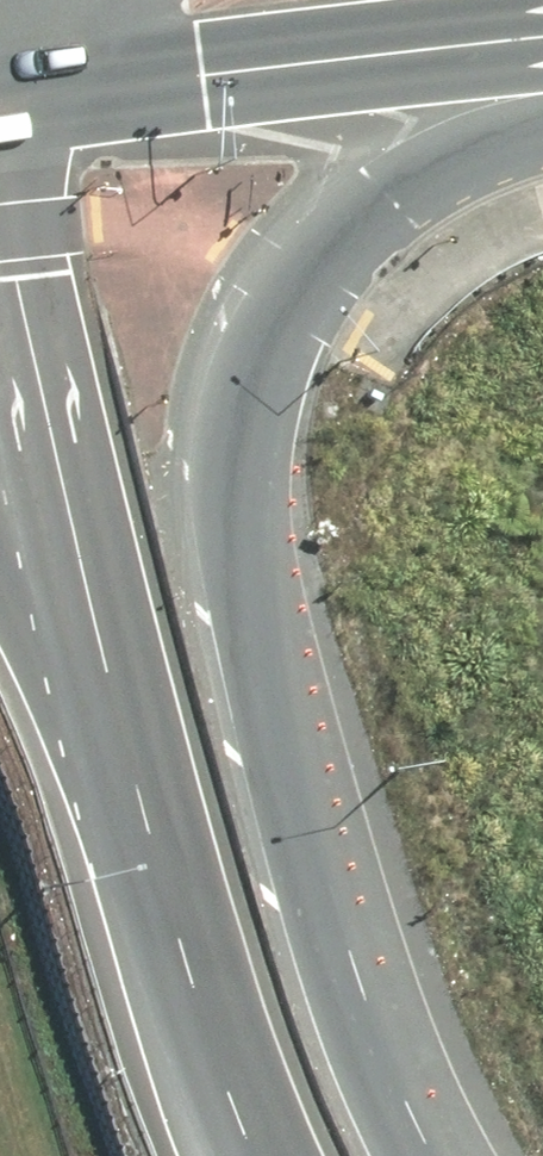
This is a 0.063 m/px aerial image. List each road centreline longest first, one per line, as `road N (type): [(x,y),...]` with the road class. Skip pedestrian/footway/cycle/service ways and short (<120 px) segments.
road 1 (motorway): [(542,97),(408,171),(289,285),(252,361),(232,482),(246,597),(332,897),(395,1062),(442,1155)]
road 2 (motorway): [(151,870),(15,281),(0,165)]
road 3 (secondary): [(542,55),(430,52),(0,104)]
road 4 (motorway): [(151,870),(0,556)]
road 5 (motorway): [(252,1155),(151,870)]

